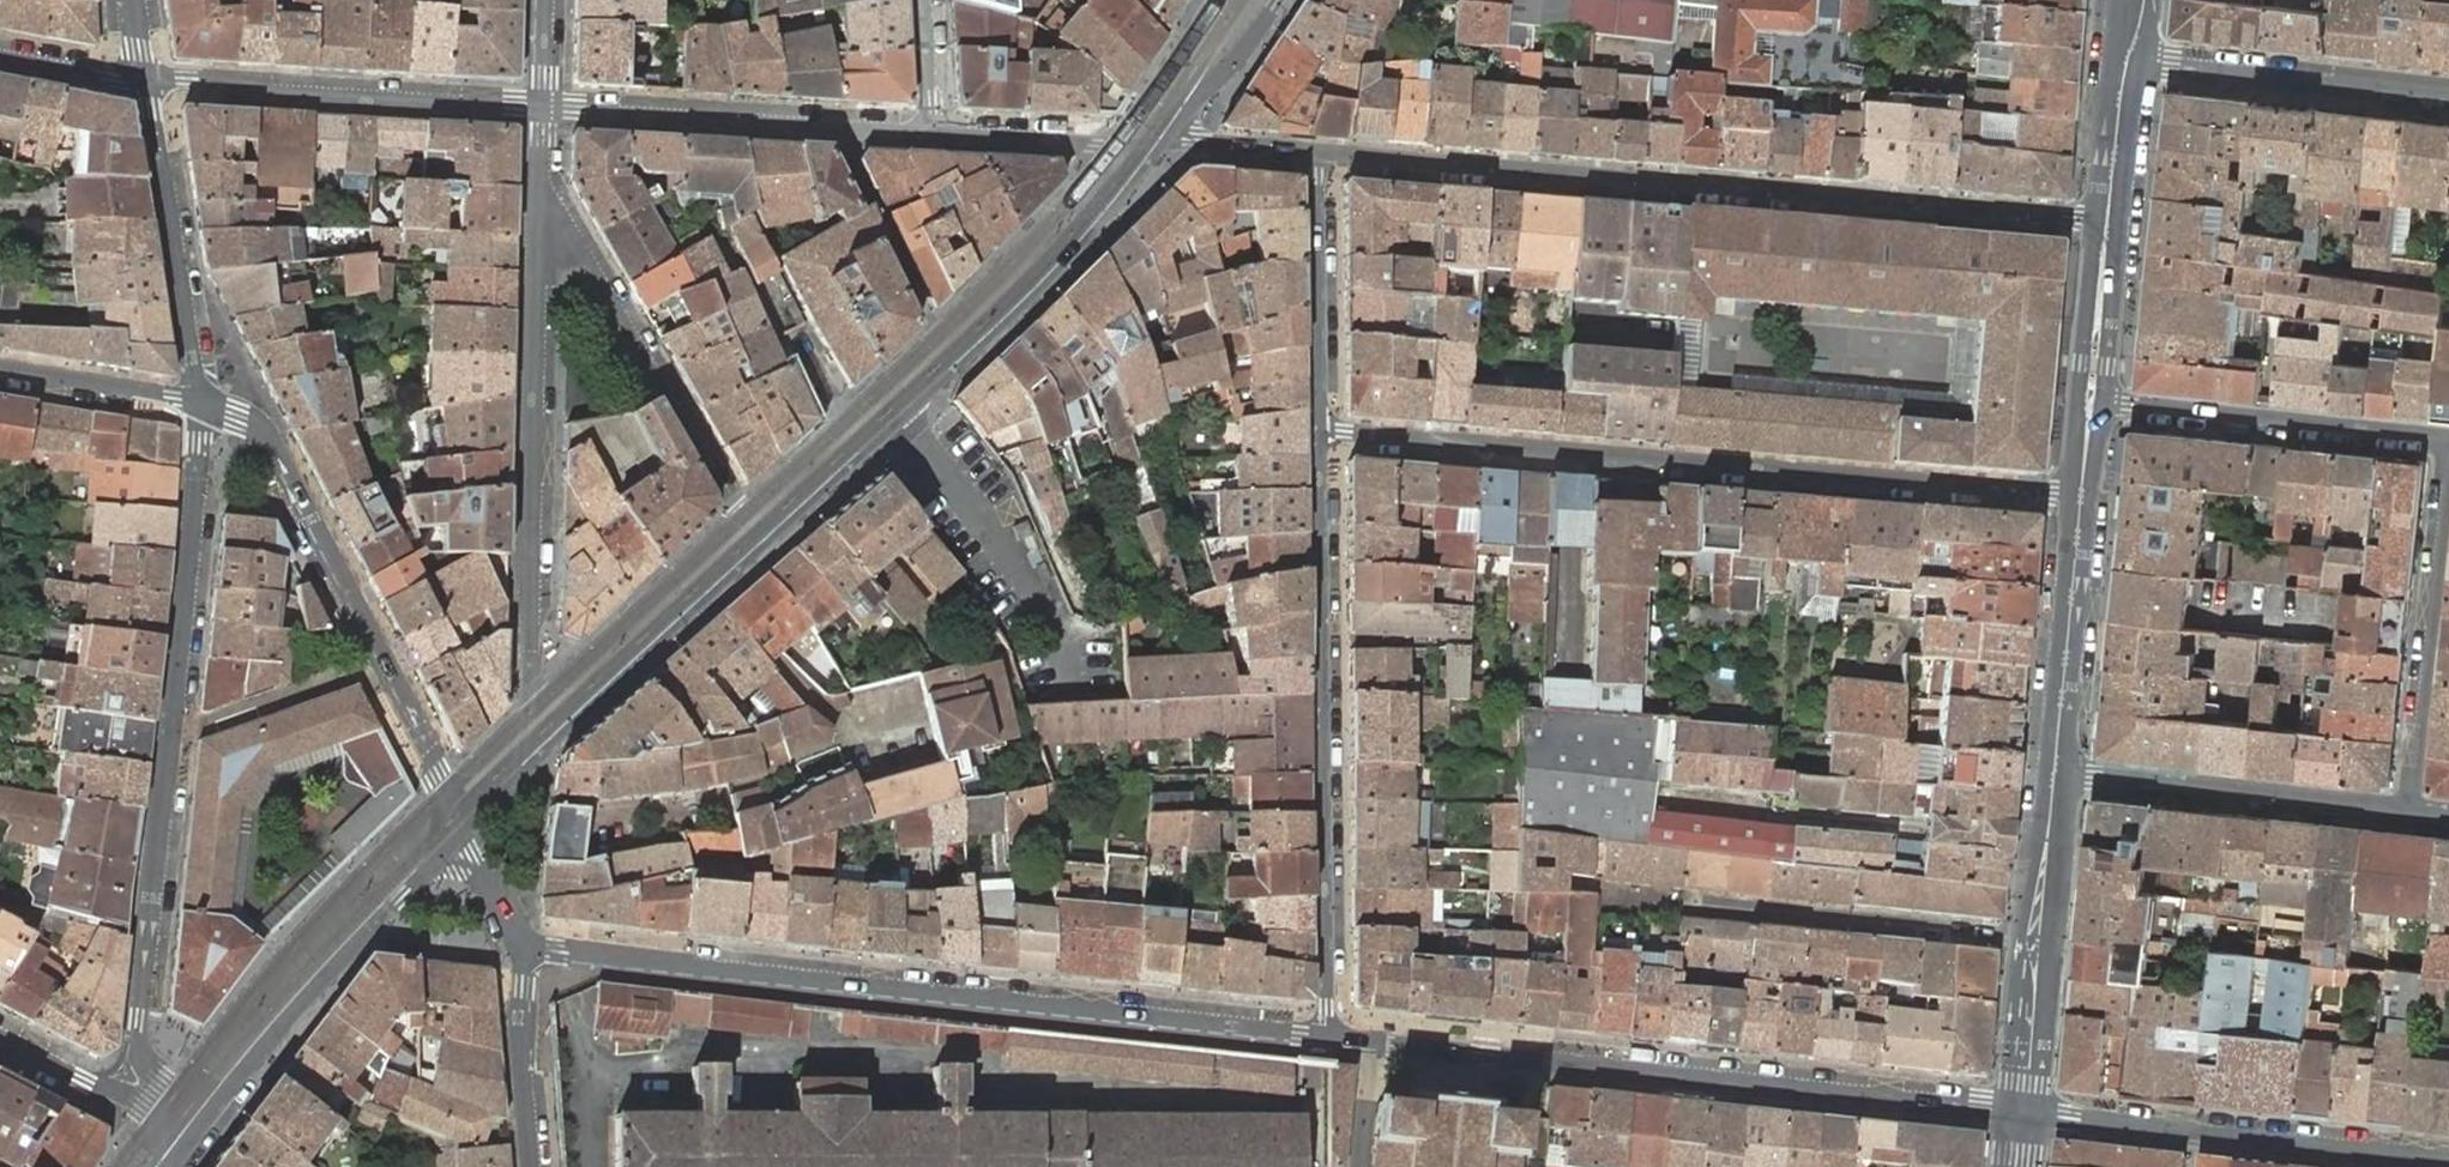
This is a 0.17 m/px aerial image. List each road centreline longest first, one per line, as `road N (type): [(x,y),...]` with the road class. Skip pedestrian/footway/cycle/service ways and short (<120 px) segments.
road 1 (tertiary): [(526,948),(1324,1036)]
road 2 (residential): [(2106,219),(1319,151)]
road 3 (residential): [(2082,495),(1319,430)]
road 4 (tertiary): [(1324,1036),(2024,1113)]
road 5 (residential): [(121,1092),(133,1066),(173,723),(198,402)]
road 6 (residential): [(1324,1036),(1319,430)]
road 7 (residential): [(542,184),(522,753)]
road 8 (tertiary): [(198,402),(256,428),(272,445),(431,748),(454,820)]
road 9 (tertiary): [(170,1165),(404,896),(454,820)]
road 10 (tertiary): [(2024,1113),(2448,1160)]
road 11 (tertiary): [(861,434),(1162,143)]
road 12 (residential): [(542,184),(757,534)]
road 13 (residential): [(544,112),(148,85)]
road 14 (residential): [(927,135),(544,112)]
road 15 (residential): [(2448,435),(2090,400)]
road 16 (residential): [(2056,769),(2410,806)]
road 17 (secondary): [(2056,769),(2024,1113)]
road 18 (residential): [(2410,806),(2448,471)]
road 19 (residential): [(2127,49),(2448,91)]
road 20 (tertiary): [(522,753),(757,534)]
road 21 (residential): [(198,402),(148,85)]
road 22 (residential): [(1319,430),(1319,151)]
road 23 (secondary): [(2082,495),(2056,769)]
road 24 (residential): [(1162,143),(1093,147),(927,135)]
road 25 (residential): [(526,948),(531,1166)]
road 26 (tertiary): [(0,367),(198,402)]
road 27 (residential): [(522,753),(507,877),(526,948)]
road 28 (tertiary): [(1162,143),(1245,52),(1279,0)]
road 29 (secondary): [(2106,219),(2090,400)]
road 30 (secondary): [(2127,49),(2106,219)]
road 31 (residential): [(1319,151),(1162,143)]
road 32 (residential): [(148,85),(0,58)]
road 33 (tertiary): [(454,820),(469,861),(526,948)]
road 34 (tertiary): [(757,534),(861,434)]
road 35 (residential): [(924,0),(927,135)]
road 36 (residential): [(121,1092),(0,1038)]

